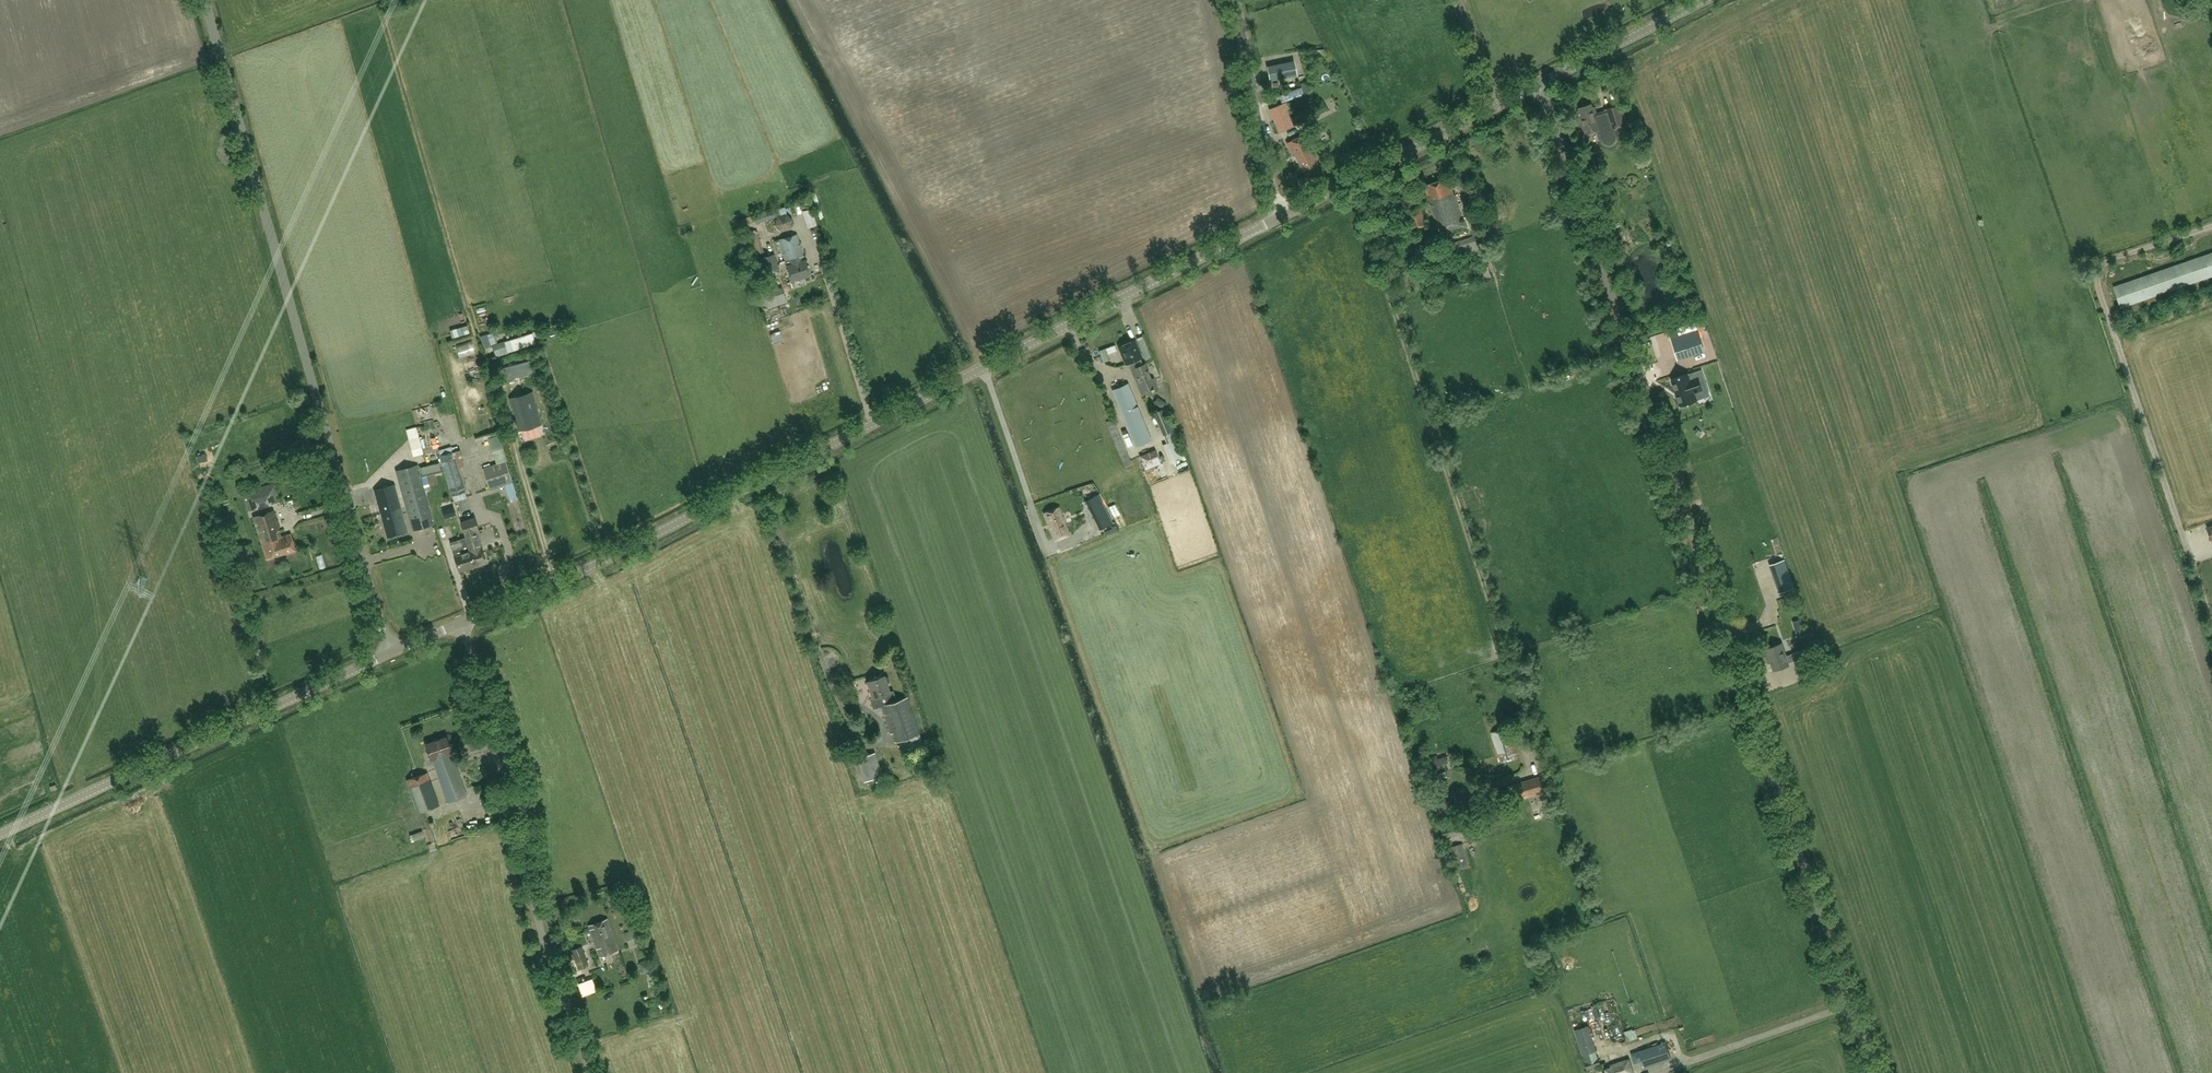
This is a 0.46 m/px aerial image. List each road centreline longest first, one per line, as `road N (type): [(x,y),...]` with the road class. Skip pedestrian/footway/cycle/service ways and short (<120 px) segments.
road 1 (unclassified): [(1871,1072),(1542,84)]
road 2 (unclassified): [(461,623),(629,547),(1278,219)]
road 3 (unclassified): [(389,653),(206,0)]
road 4 (track): [(1348,184),(1524,713)]
road 5 (unclassified): [(596,1072),(538,906),(532,809),(461,623)]
road 6 (unclassified): [(0,834),(389,653)]
road 7 (unclassified): [(1278,219),(1542,84)]
road 8 (unclassified): [(1278,219),(1237,0)]
road 9 (unclassified): [(1542,84),(1706,0)]
road 10 (track): [(515,444),(556,583)]

